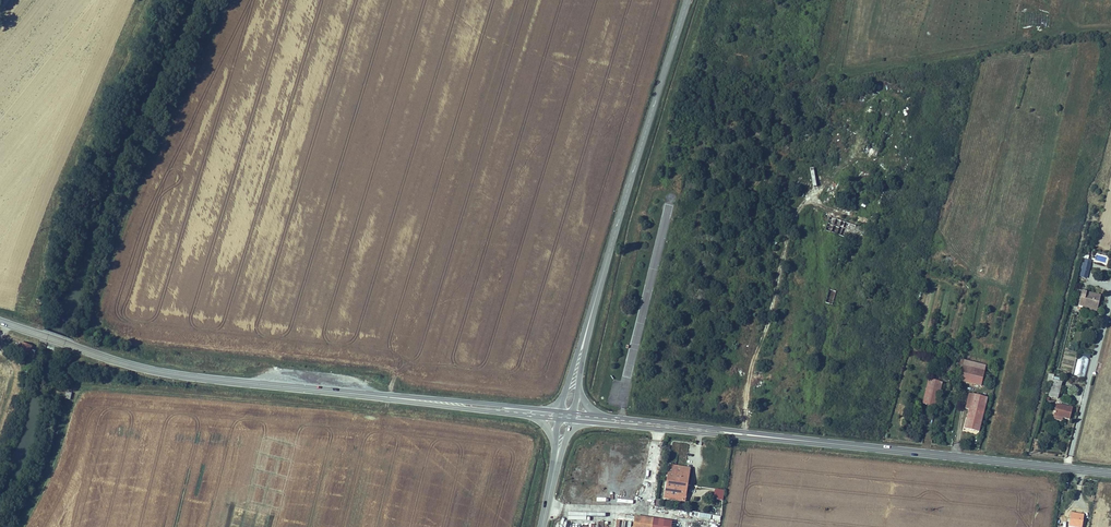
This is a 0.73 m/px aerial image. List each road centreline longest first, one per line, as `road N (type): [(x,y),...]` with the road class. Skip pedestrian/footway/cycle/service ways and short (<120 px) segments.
road 1 (tertiary): [(688,0),(584,339)]
road 2 (primary): [(0,322),(166,373),(339,392)]
road 3 (primary): [(768,437),(1110,473)]
road 4 (primary): [(558,411),(339,392)]
road 5 (primary): [(572,419),(768,437)]
road 6 (primary): [(339,392),(529,414)]
road 7 (primary): [(768,437),(601,415)]

